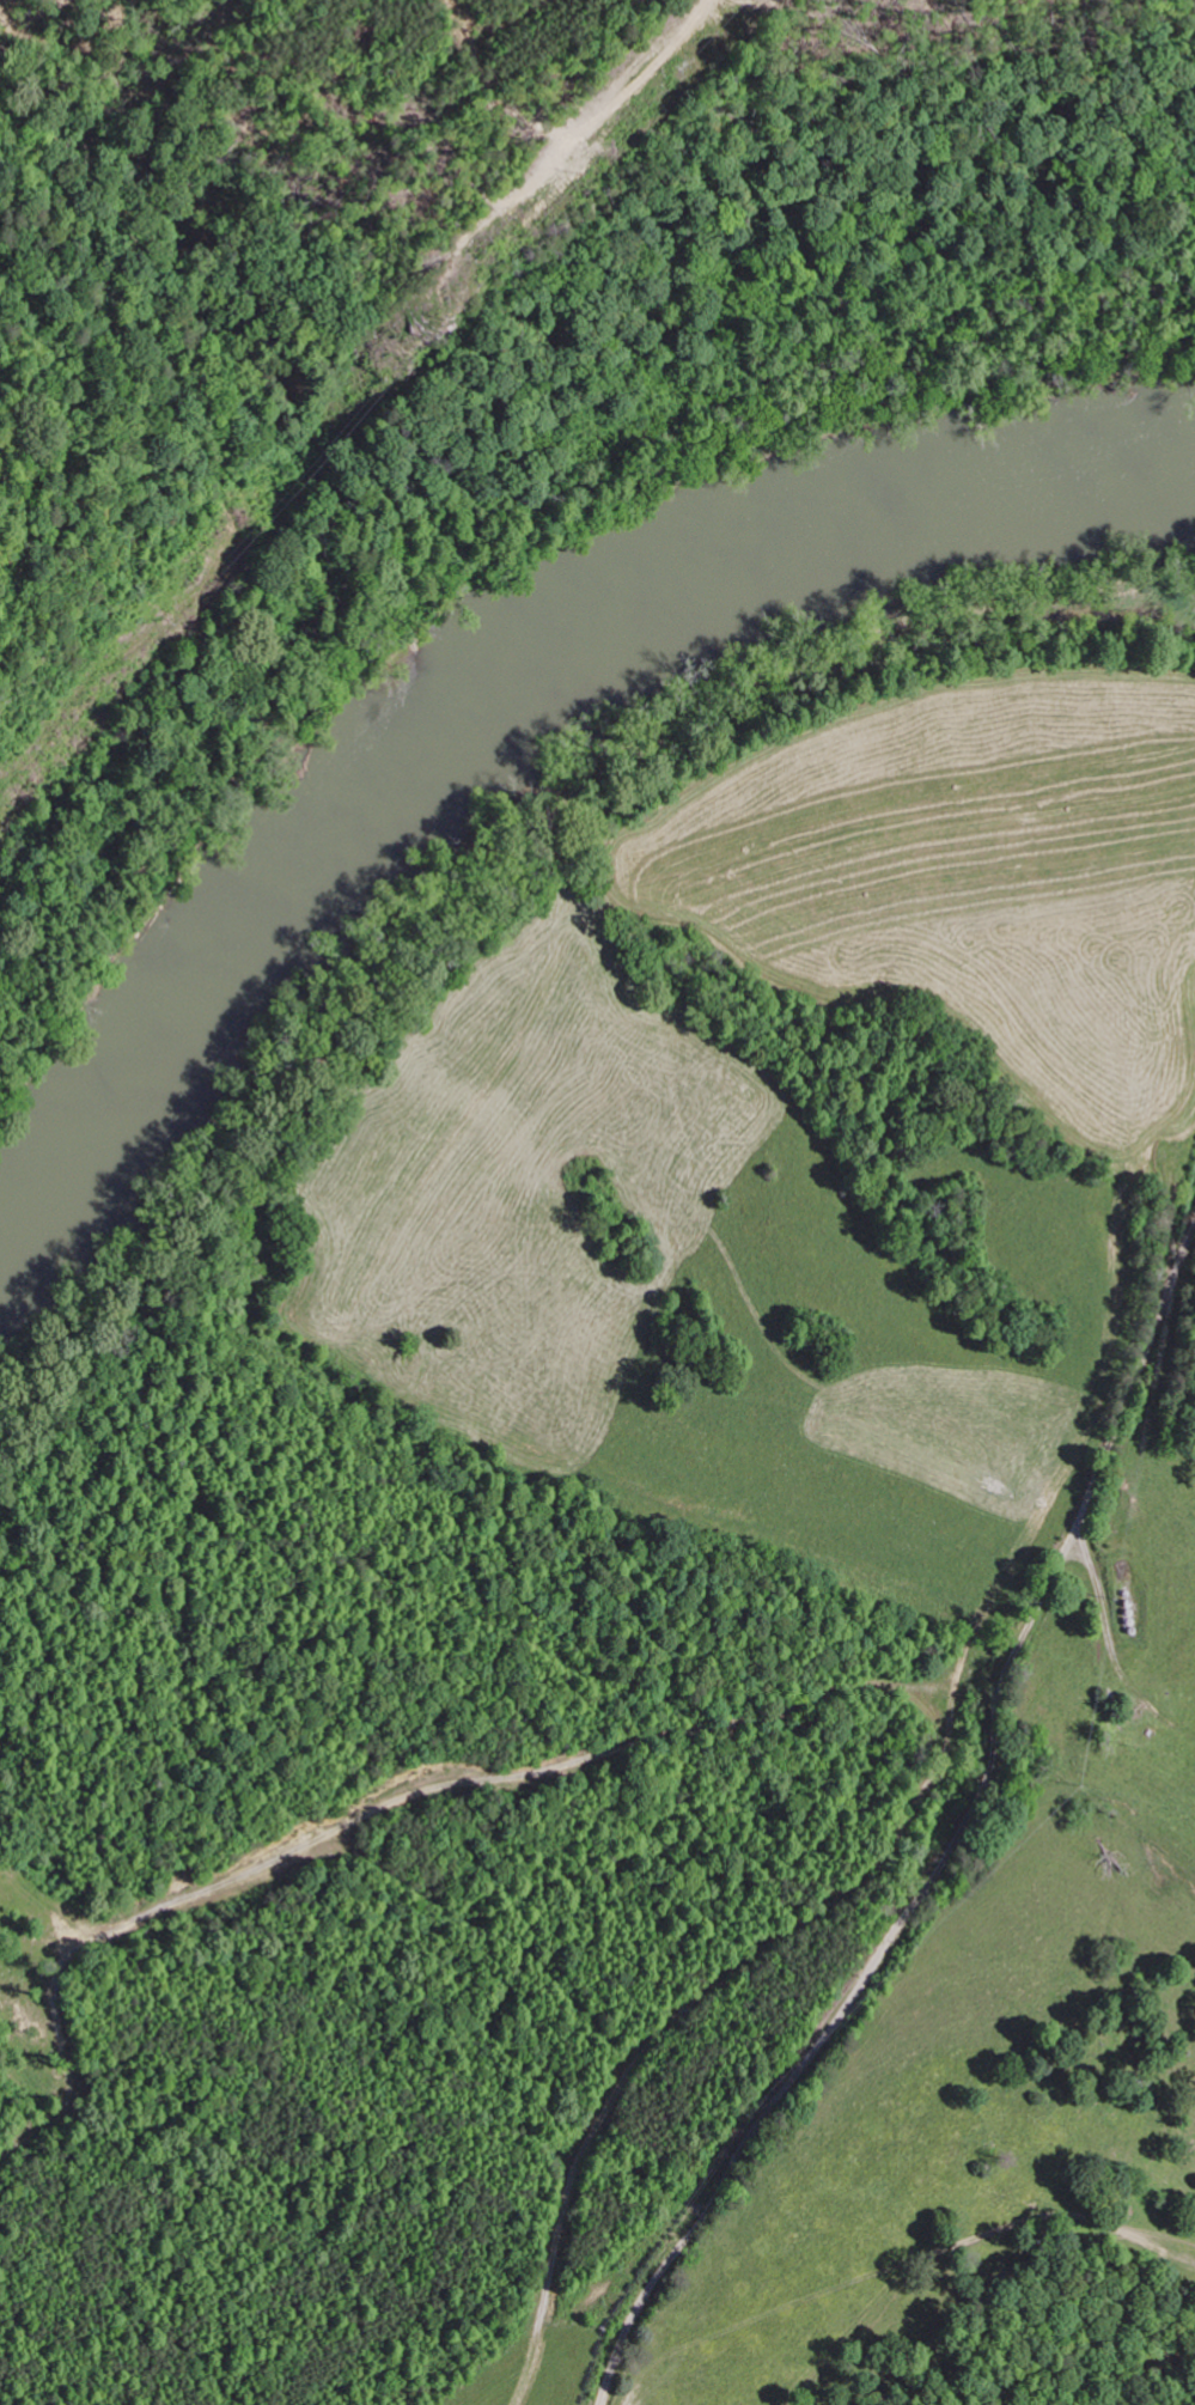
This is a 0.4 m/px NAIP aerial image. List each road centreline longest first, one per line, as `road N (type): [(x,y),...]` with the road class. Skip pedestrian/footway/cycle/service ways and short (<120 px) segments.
road 1 (track): [(604,2404),(641,2300),(988,1774),(990,1701),(1194,1175)]

